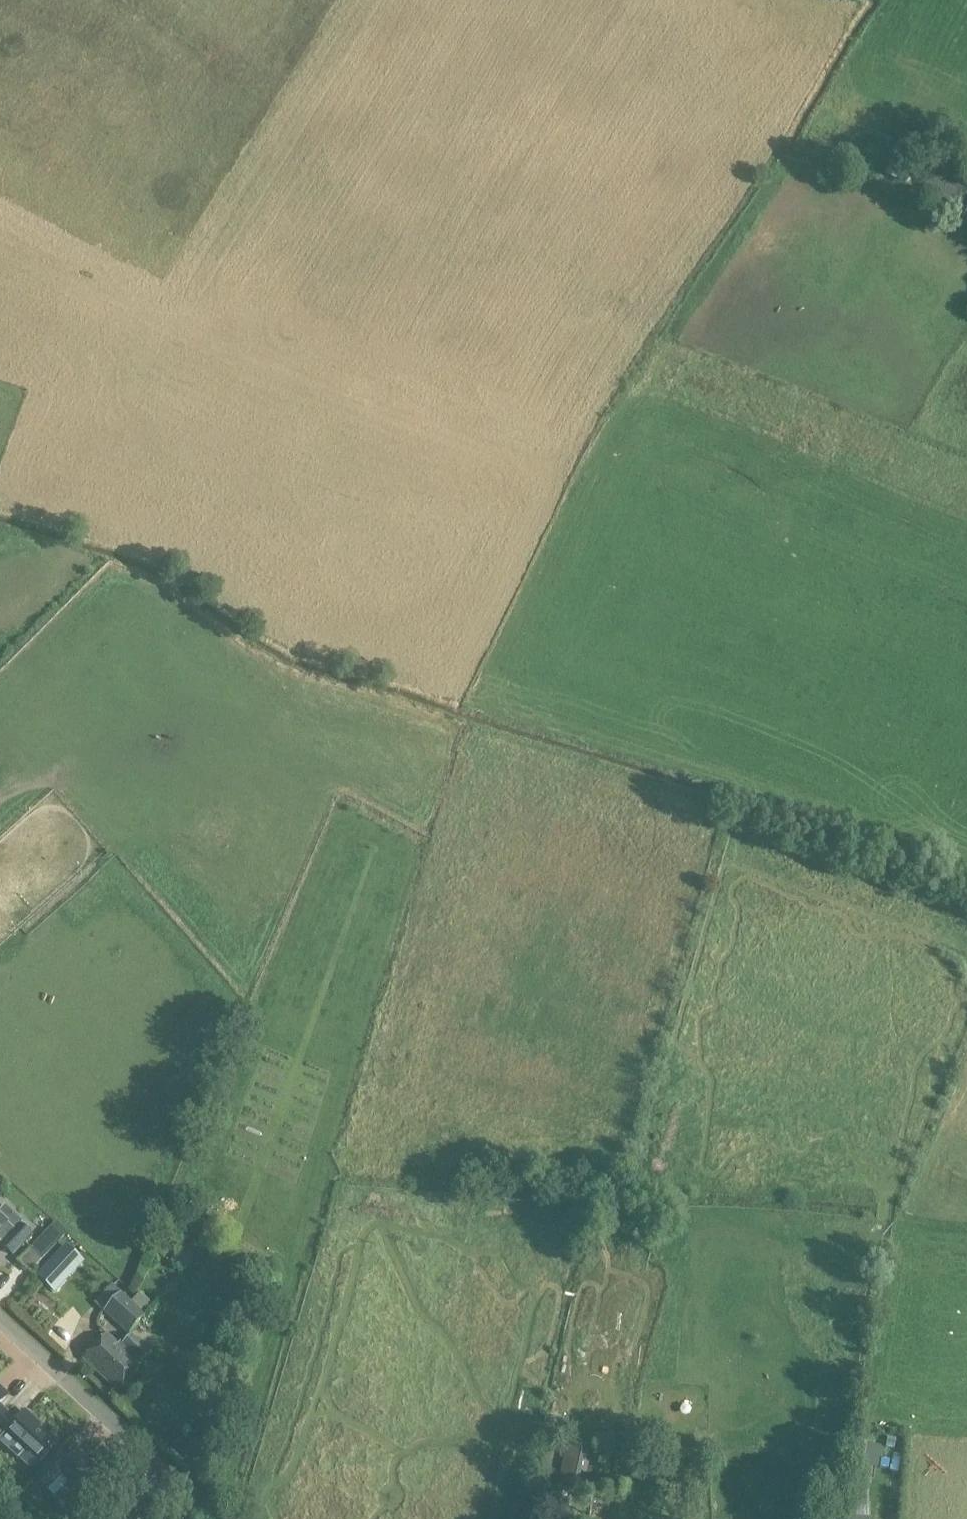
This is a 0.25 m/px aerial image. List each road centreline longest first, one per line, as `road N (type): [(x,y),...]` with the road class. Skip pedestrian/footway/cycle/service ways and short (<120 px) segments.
road 1 (unclassified): [(215,1518),(0,1321)]

